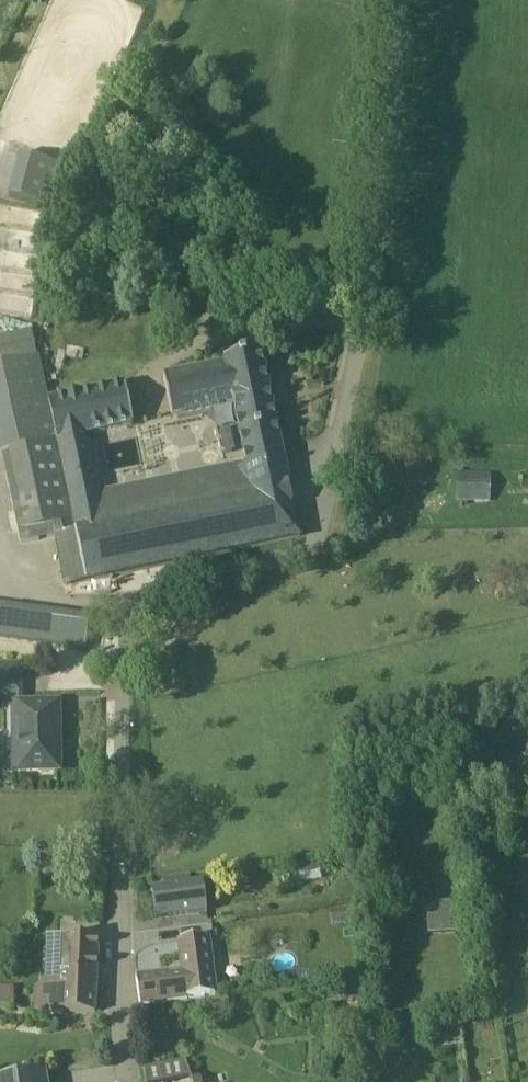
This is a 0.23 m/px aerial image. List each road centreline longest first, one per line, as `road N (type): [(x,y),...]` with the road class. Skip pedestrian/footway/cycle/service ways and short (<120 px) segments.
road 1 (unclassified): [(122,863),(126,654),(136,617),(167,587),(303,550),(321,520),(384,203),(393,0)]
road 2 (residential): [(125,1081),(122,863)]

